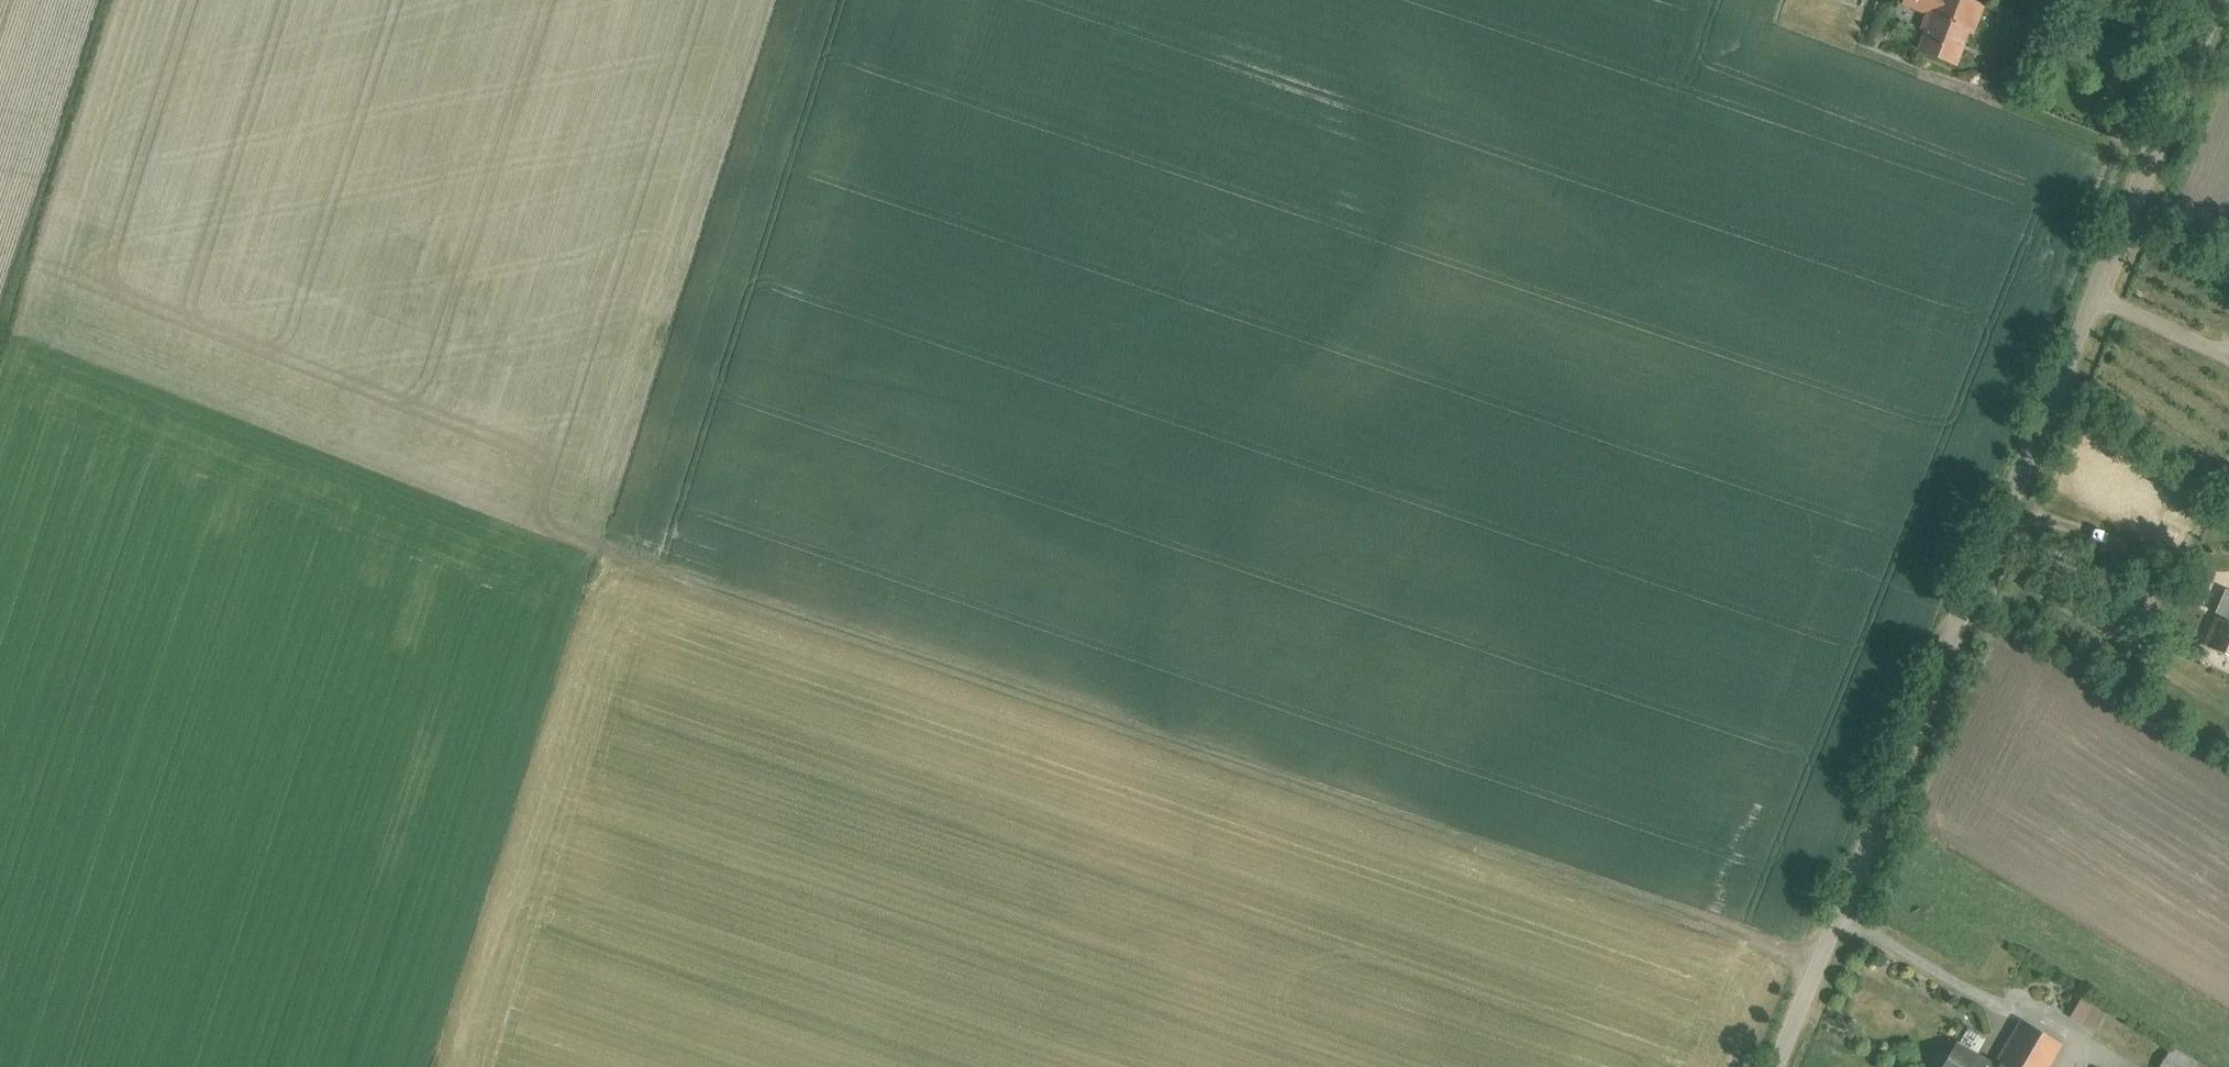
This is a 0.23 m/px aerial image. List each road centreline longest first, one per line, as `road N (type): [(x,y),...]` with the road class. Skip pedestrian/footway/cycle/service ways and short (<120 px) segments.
road 1 (unclassified): [(2223,0),(1776,1066)]

